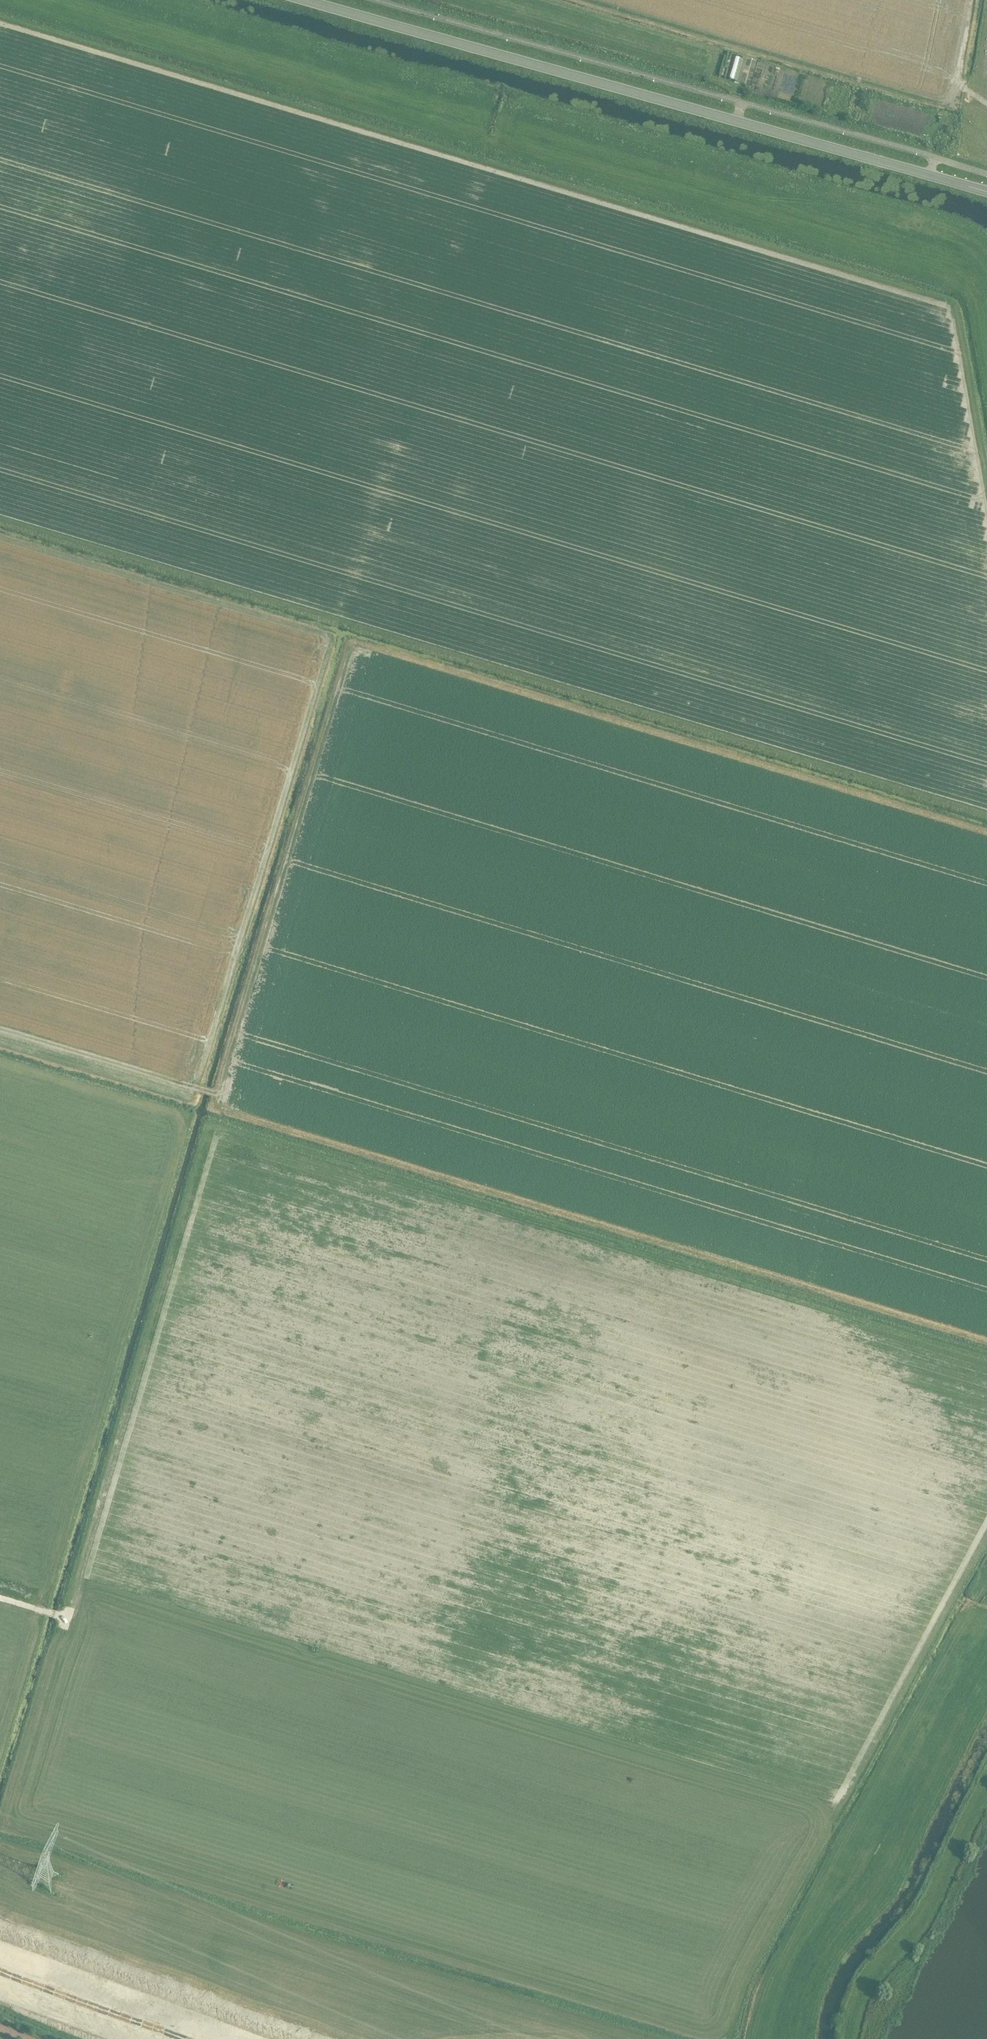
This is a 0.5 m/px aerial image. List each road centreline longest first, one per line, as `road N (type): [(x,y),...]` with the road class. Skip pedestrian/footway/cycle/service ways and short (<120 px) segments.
road 1 (tertiary): [(986,192),(302,0)]
road 2 (track): [(191,1088),(0,1031)]

